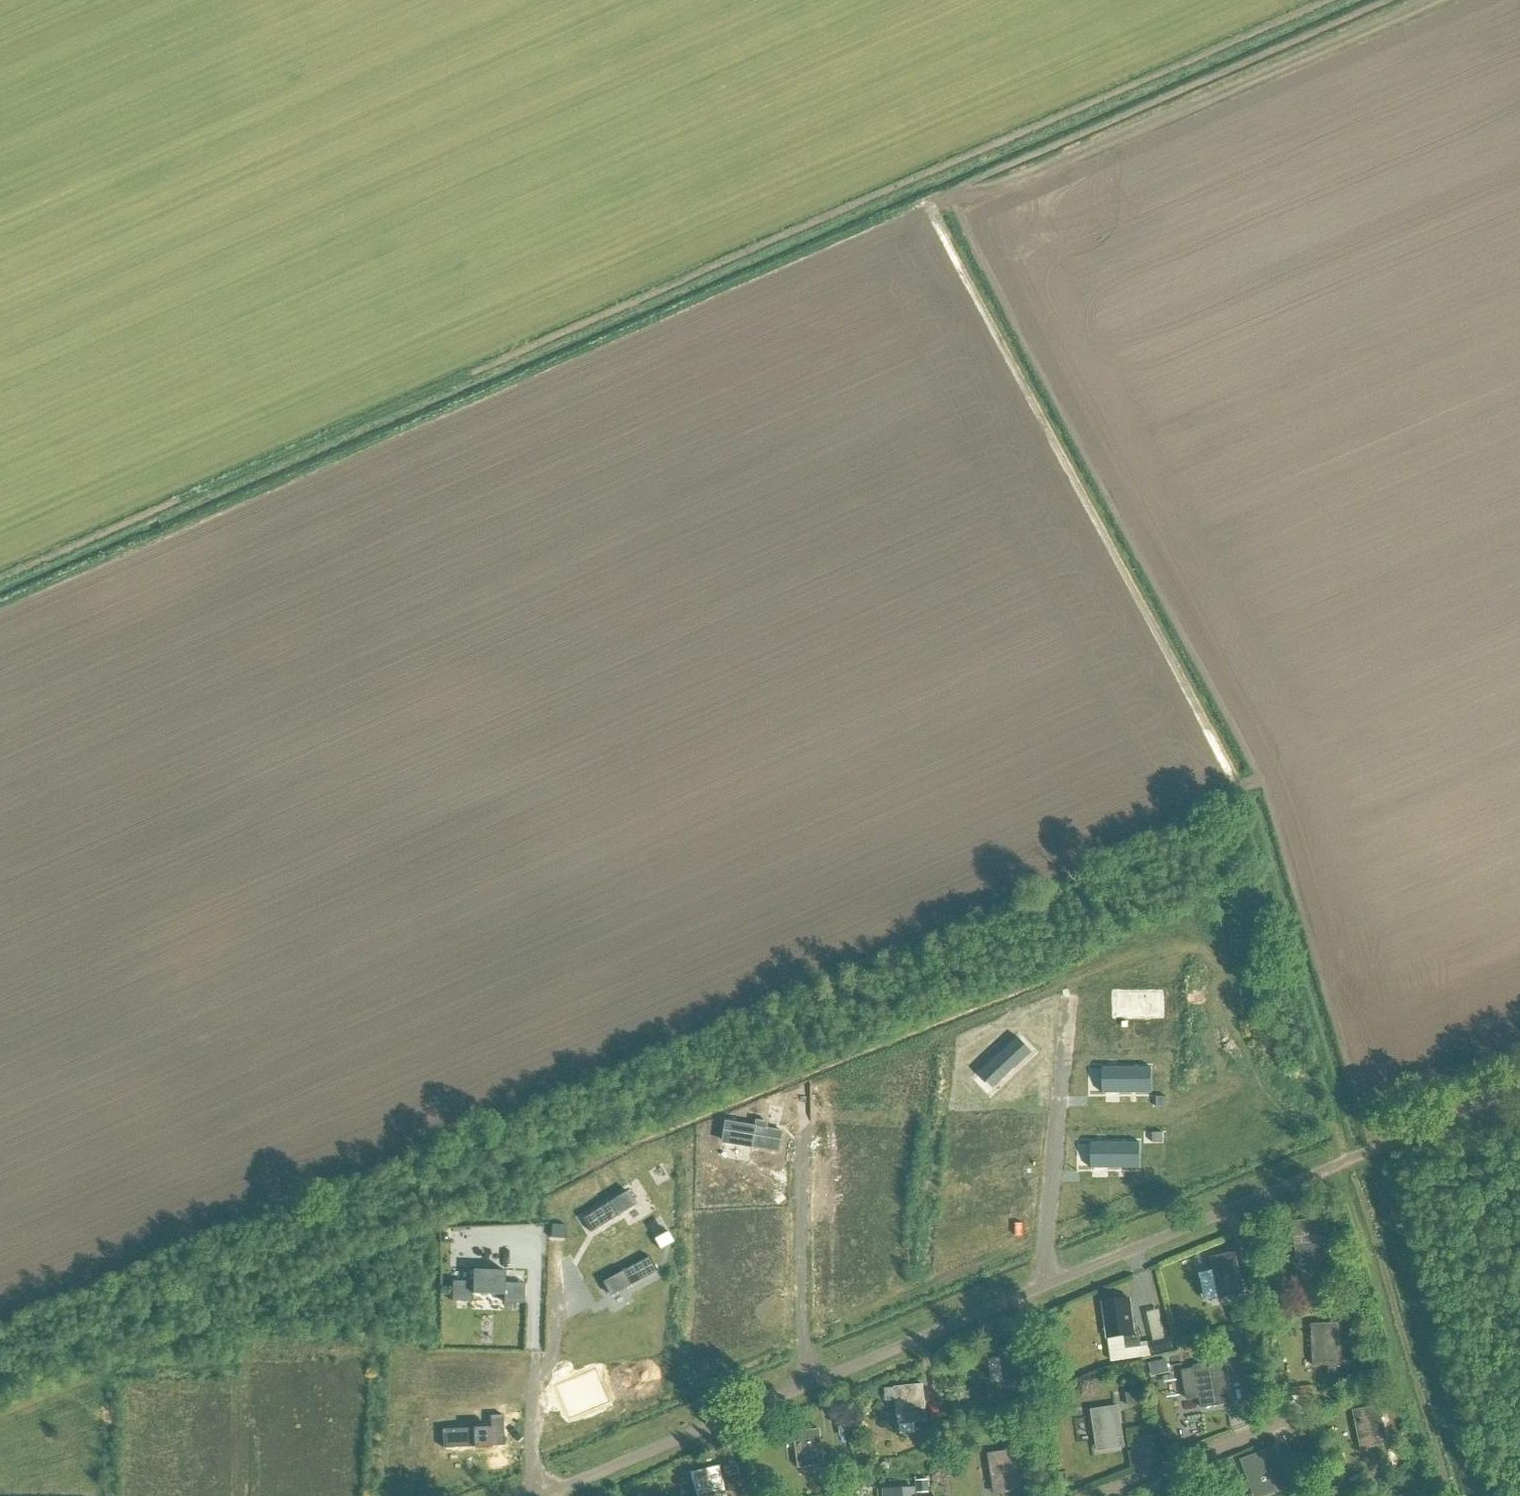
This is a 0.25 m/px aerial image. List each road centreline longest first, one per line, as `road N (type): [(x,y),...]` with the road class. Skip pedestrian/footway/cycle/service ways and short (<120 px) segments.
road 1 (track): [(1519,1088),(1347,1161)]

